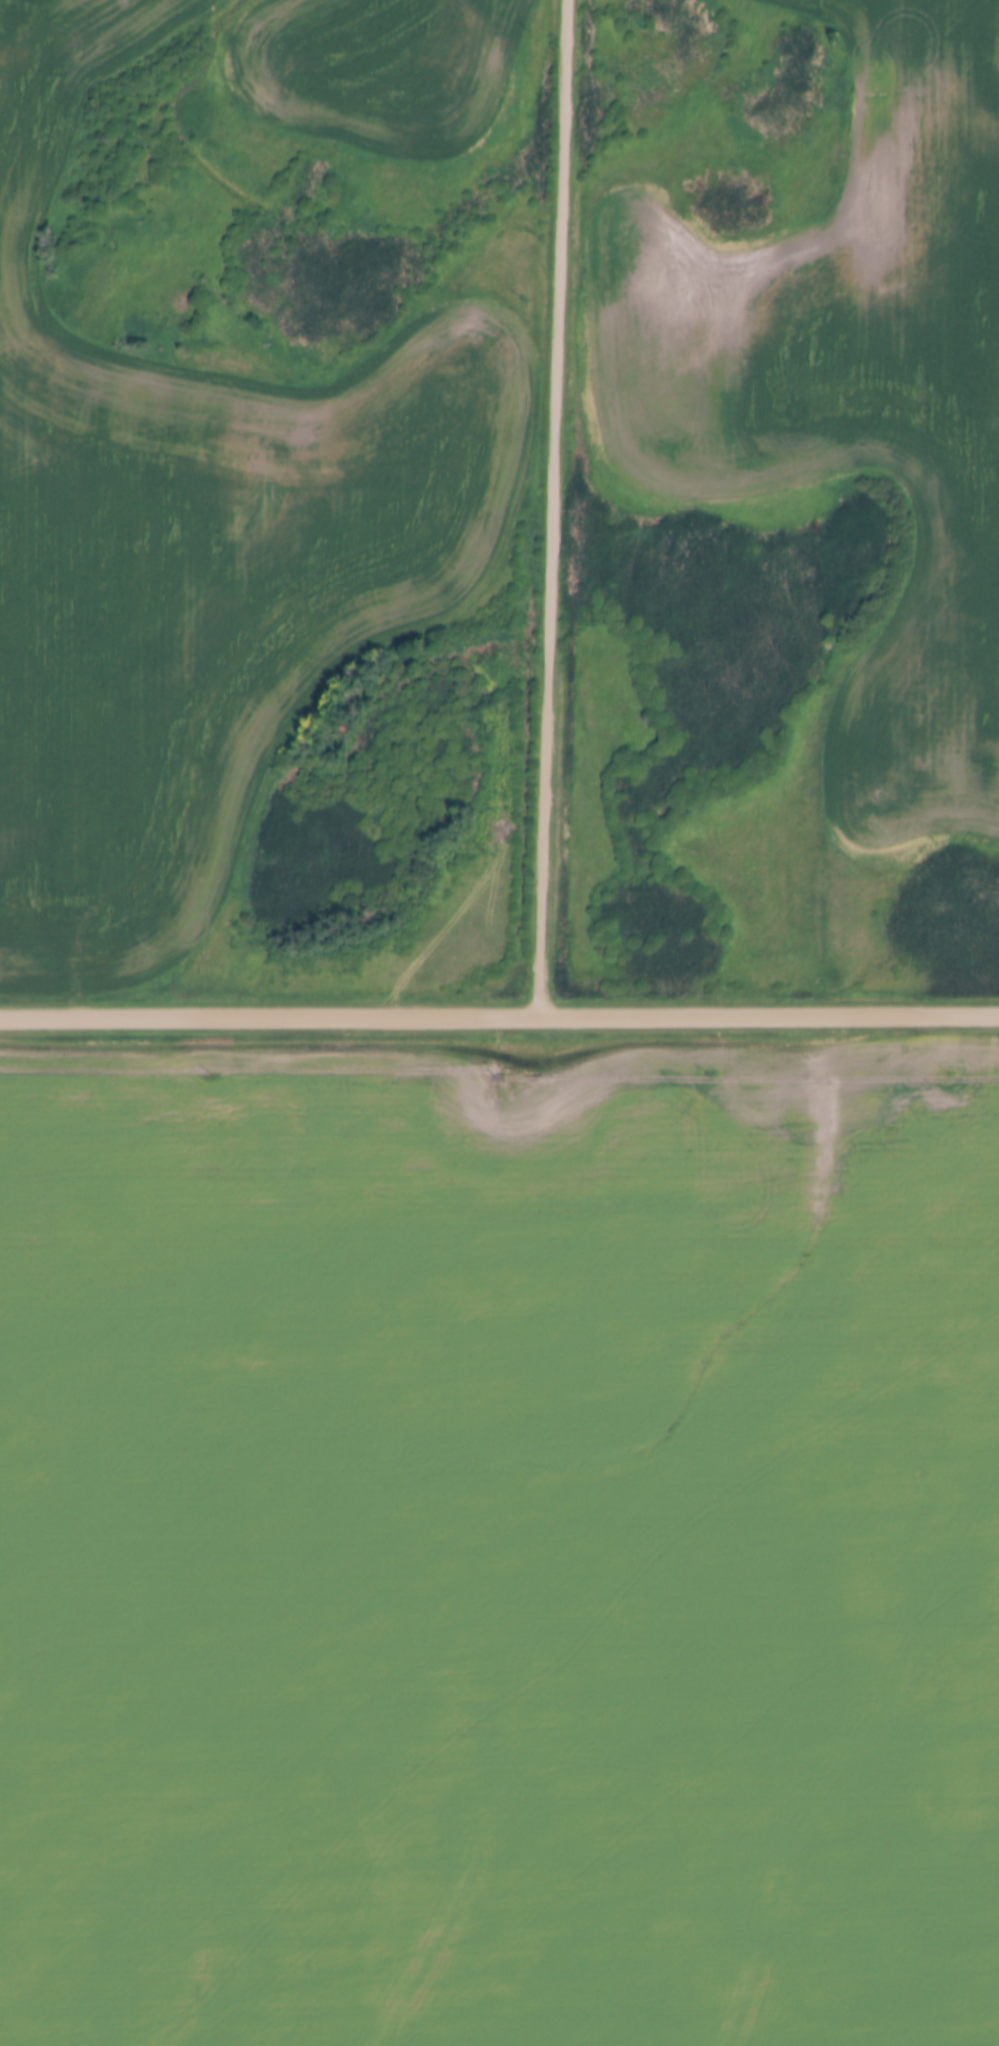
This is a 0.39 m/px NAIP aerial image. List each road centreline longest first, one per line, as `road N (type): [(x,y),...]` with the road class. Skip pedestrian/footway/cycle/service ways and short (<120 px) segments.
road 1 (residential): [(0,1014),(998,1011)]

